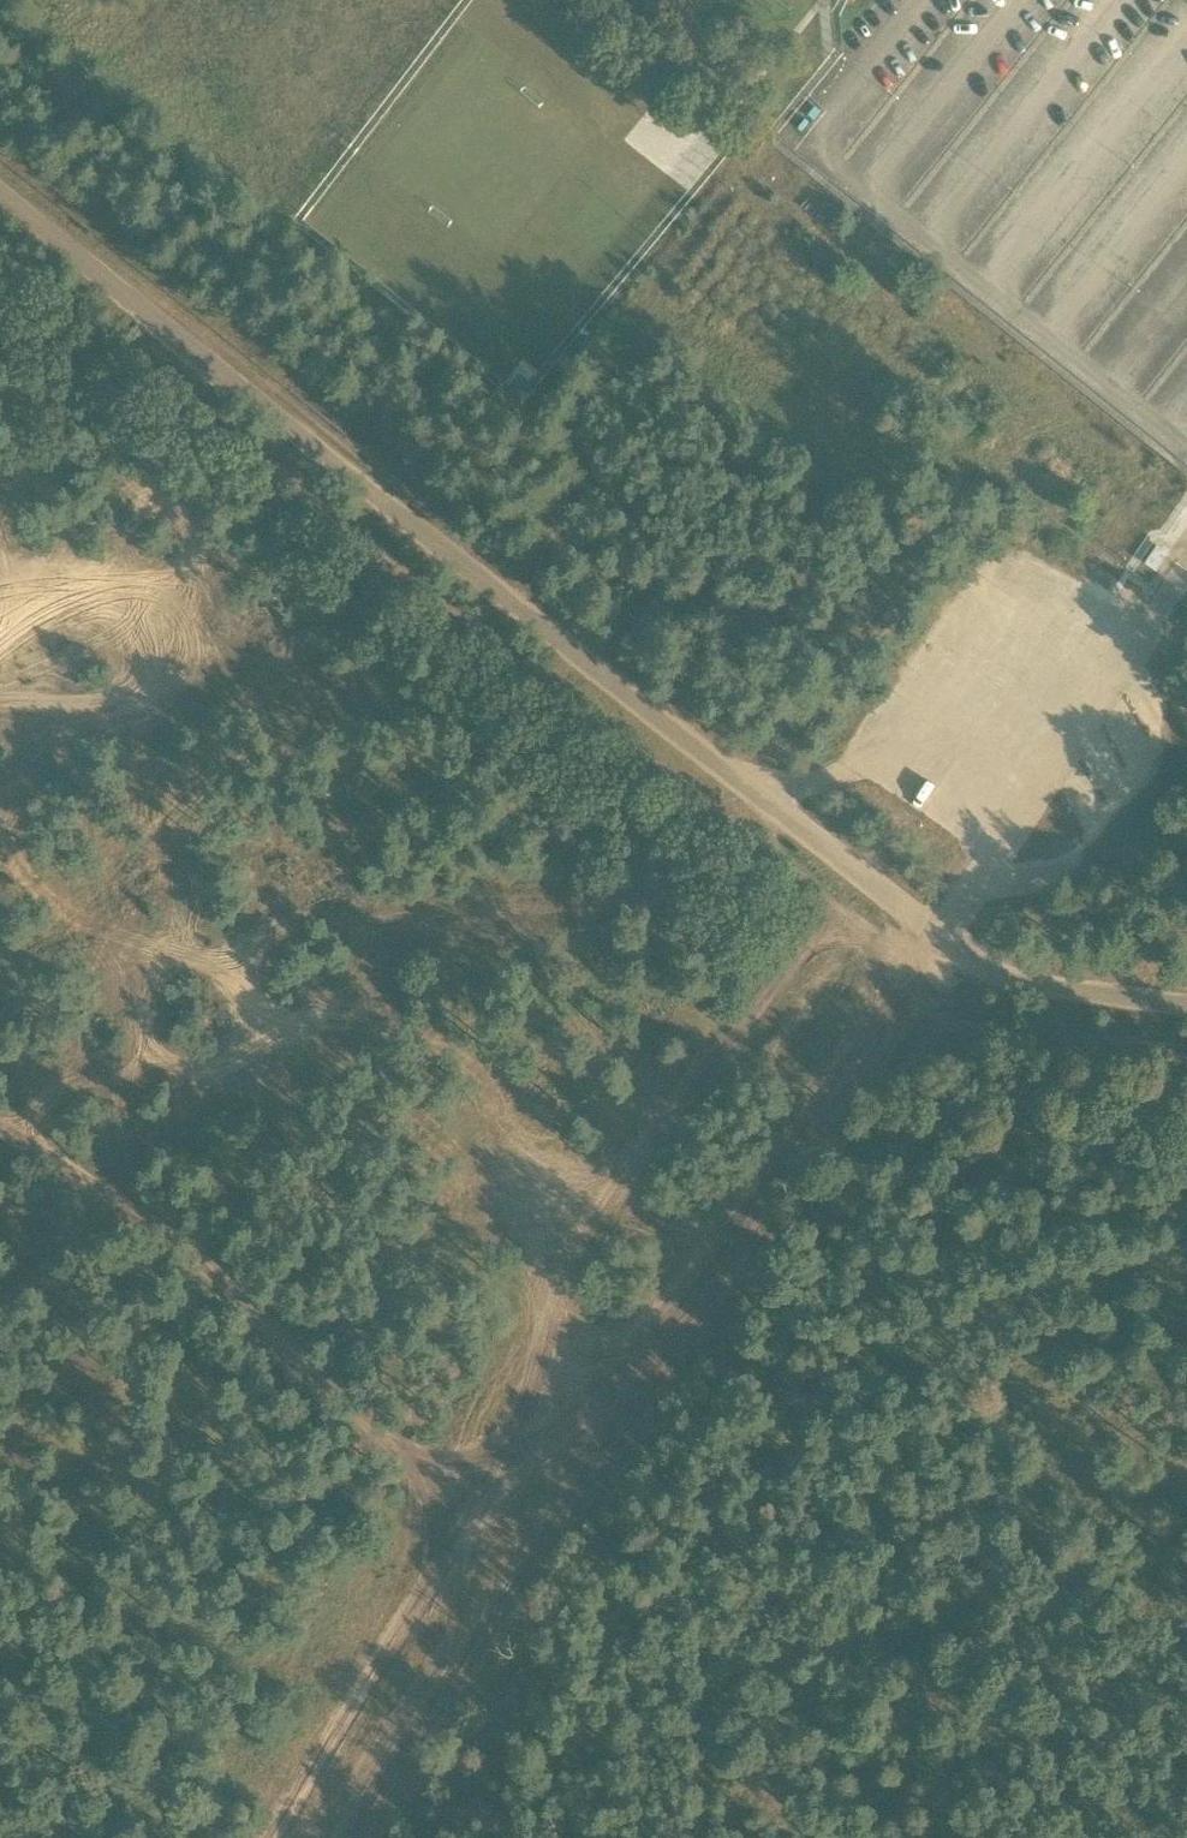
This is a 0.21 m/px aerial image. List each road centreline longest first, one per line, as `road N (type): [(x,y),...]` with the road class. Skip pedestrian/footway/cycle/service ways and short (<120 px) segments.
road 1 (unclassified): [(1186,1011),(1066,997),(976,960),(771,805),(0,176)]
road 2 (track): [(1186,1048),(978,1014),(0,232)]
road 3 (track): [(0,1128),(474,1505),(262,1837)]

